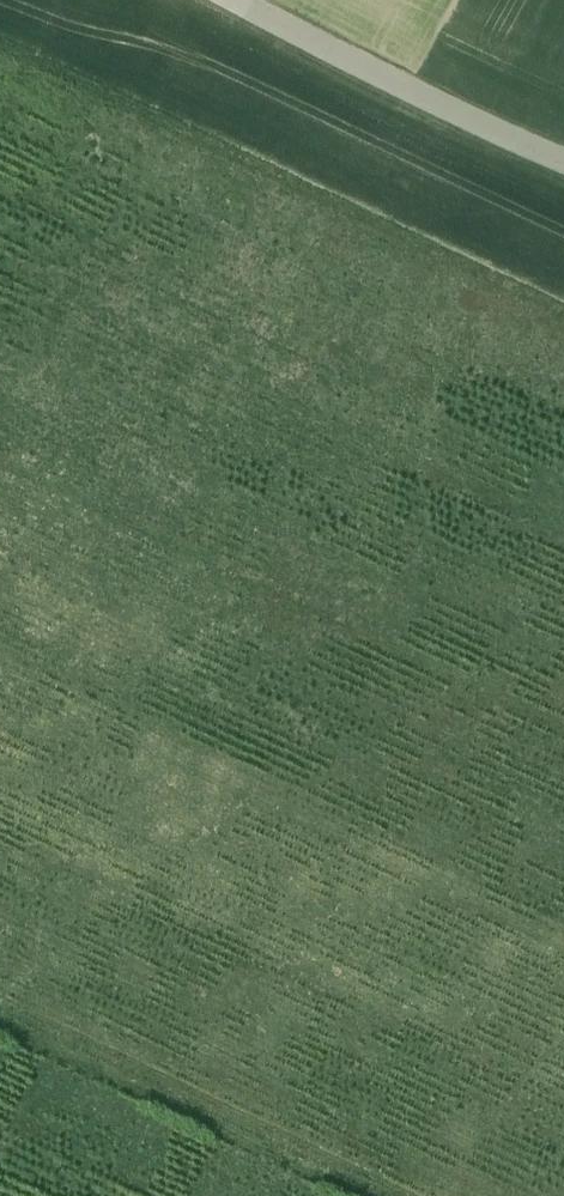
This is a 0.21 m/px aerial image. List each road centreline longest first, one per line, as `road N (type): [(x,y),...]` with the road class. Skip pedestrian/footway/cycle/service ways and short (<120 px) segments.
road 1 (unclassified): [(563,159),(230,0)]

